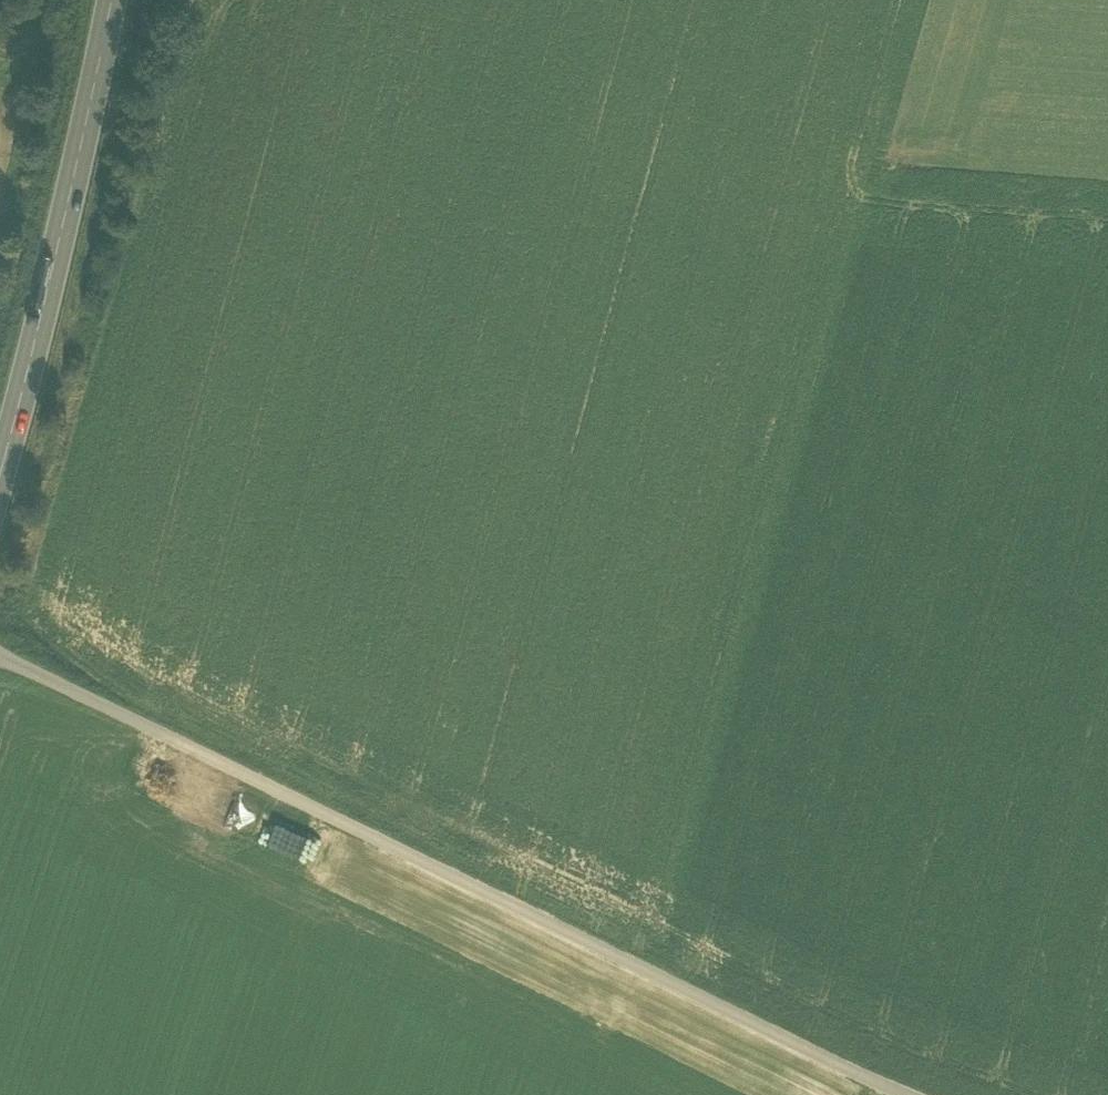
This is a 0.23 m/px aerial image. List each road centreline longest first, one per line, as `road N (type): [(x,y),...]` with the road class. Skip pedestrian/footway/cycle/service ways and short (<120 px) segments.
road 1 (track): [(902,1094),(0,651)]
road 2 (primary): [(111,0),(0,463)]

